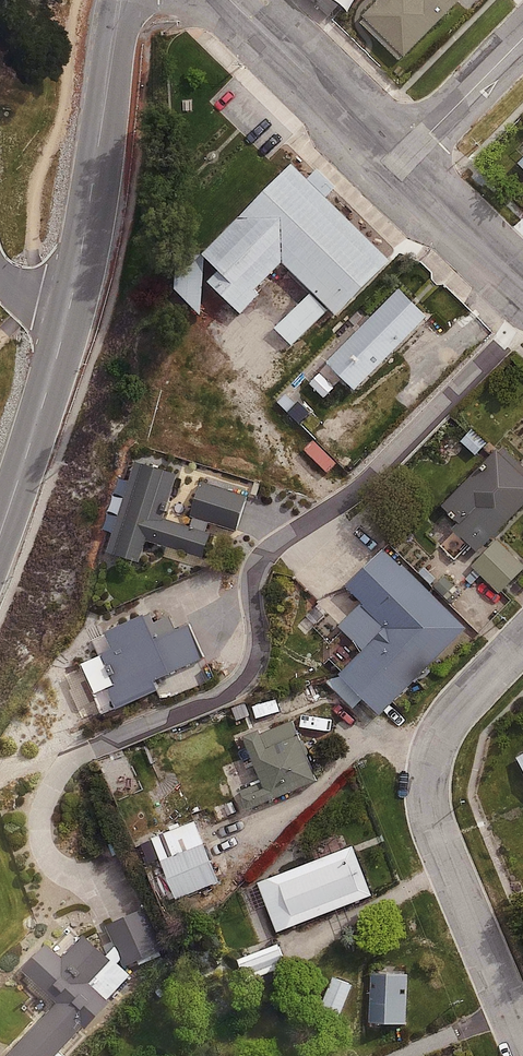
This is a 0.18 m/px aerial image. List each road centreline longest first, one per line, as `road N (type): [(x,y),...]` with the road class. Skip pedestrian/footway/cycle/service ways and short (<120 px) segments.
road 1 (residential): [(522,639),(450,718),(433,776),(441,837),(522,1036)]
road 2 (tertiary): [(69,310),(120,0)]
road 3 (tertiary): [(0,541),(69,310)]
road 4 (residential): [(232,0),(401,162)]
road 5 (residential): [(401,162),(522,38)]
road 6 (residential): [(401,162),(522,281)]

